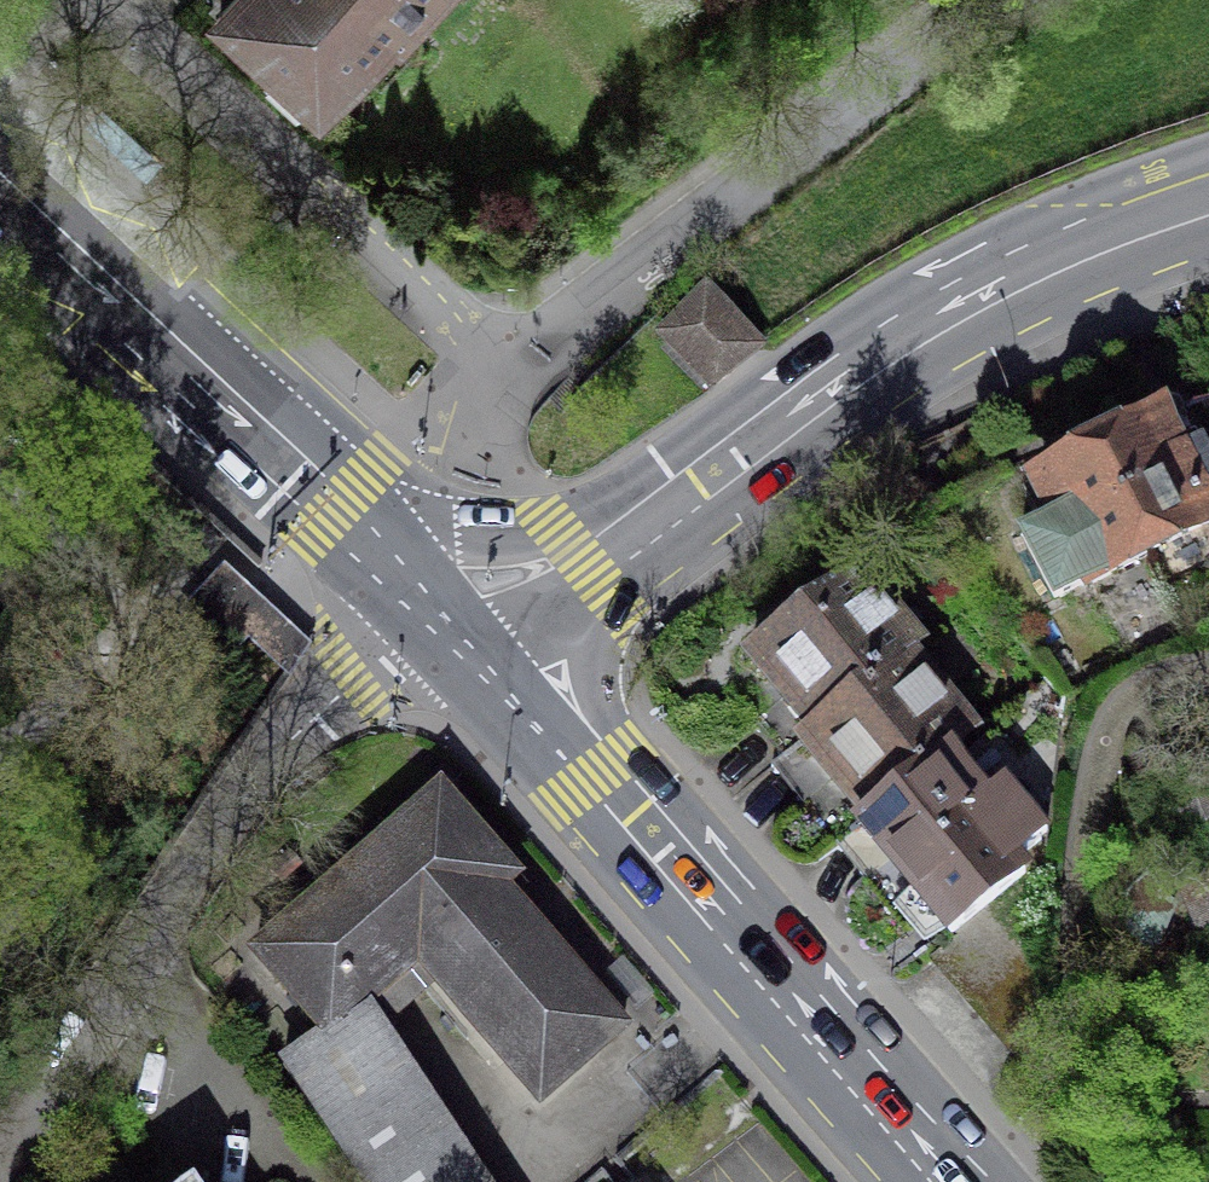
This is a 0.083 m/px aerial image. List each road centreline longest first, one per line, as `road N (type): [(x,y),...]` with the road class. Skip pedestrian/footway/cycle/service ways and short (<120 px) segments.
road 1 (residential): [(1002,0),(509,376),(486,415),(471,466),(451,634)]
road 2 (secondary): [(451,634),(634,542),(834,392),(997,290),(1208,204)]
road 3 (primary): [(944,1181),(451,634)]
road 4 (residential): [(451,634),(356,681),(282,747),(0,1176)]
road 5 (primary): [(451,634),(338,509),(0,193)]

